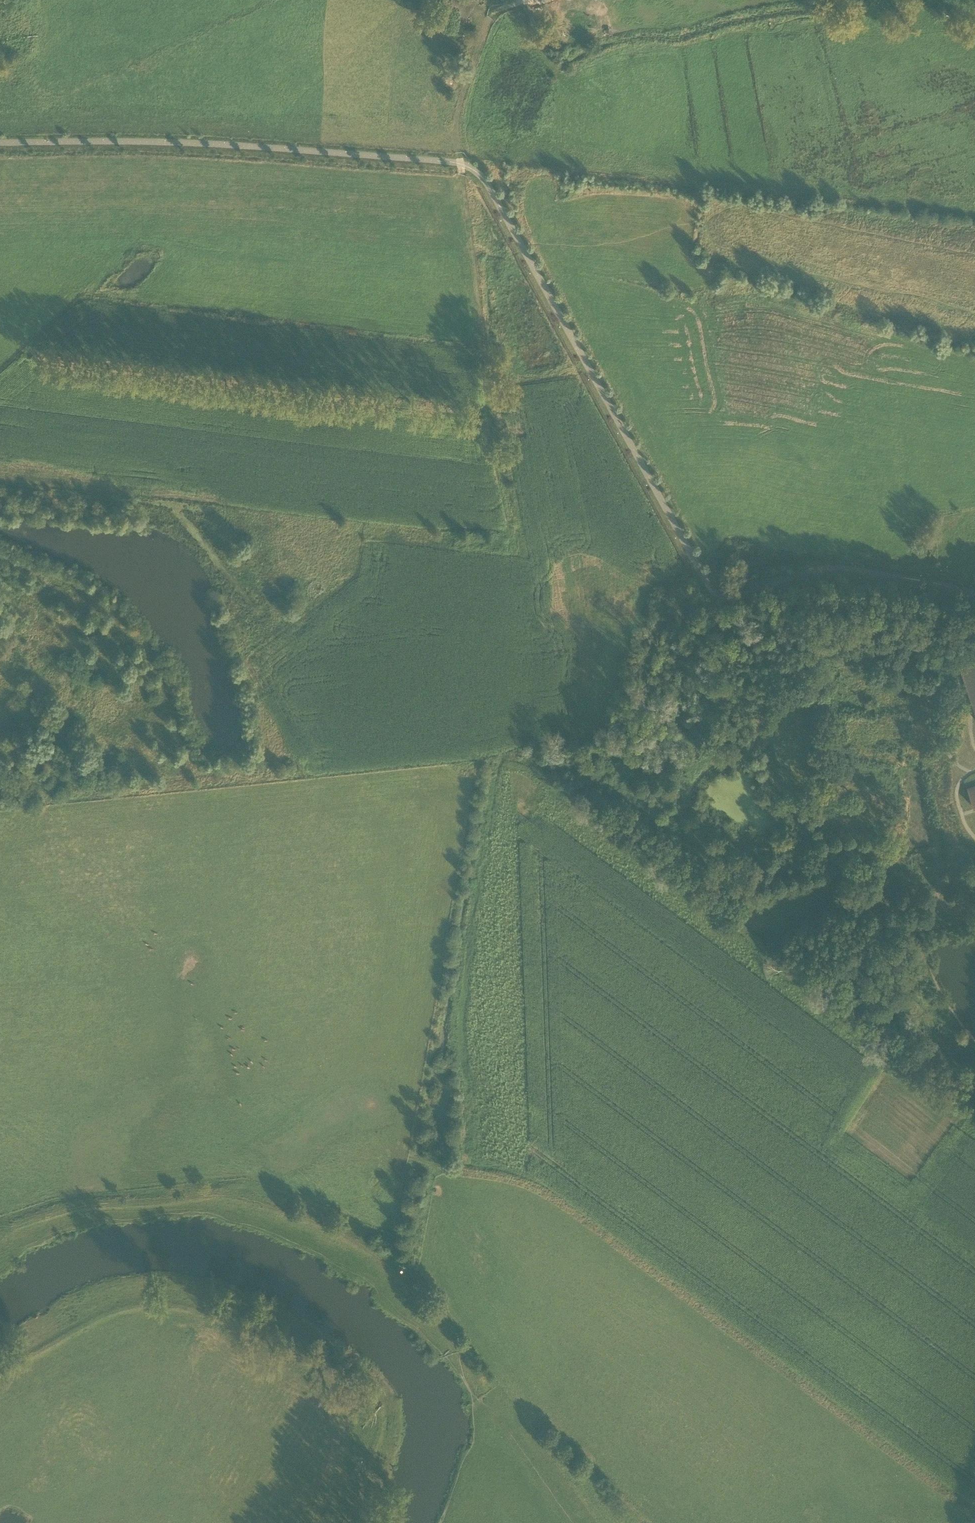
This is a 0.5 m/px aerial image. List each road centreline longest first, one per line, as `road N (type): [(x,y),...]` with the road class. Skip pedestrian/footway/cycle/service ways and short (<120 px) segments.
road 1 (motorway): [(0,188),(227,182),(461,199),(587,217),(974,298)]
road 2 (motorway): [(974,272),(715,215),(434,171),(160,156),(0,162)]
road 3 (track): [(974,1518),(560,1209),(508,1183),(388,1156)]
road 4 (track): [(547,0),(493,19),(461,110),(460,164)]

